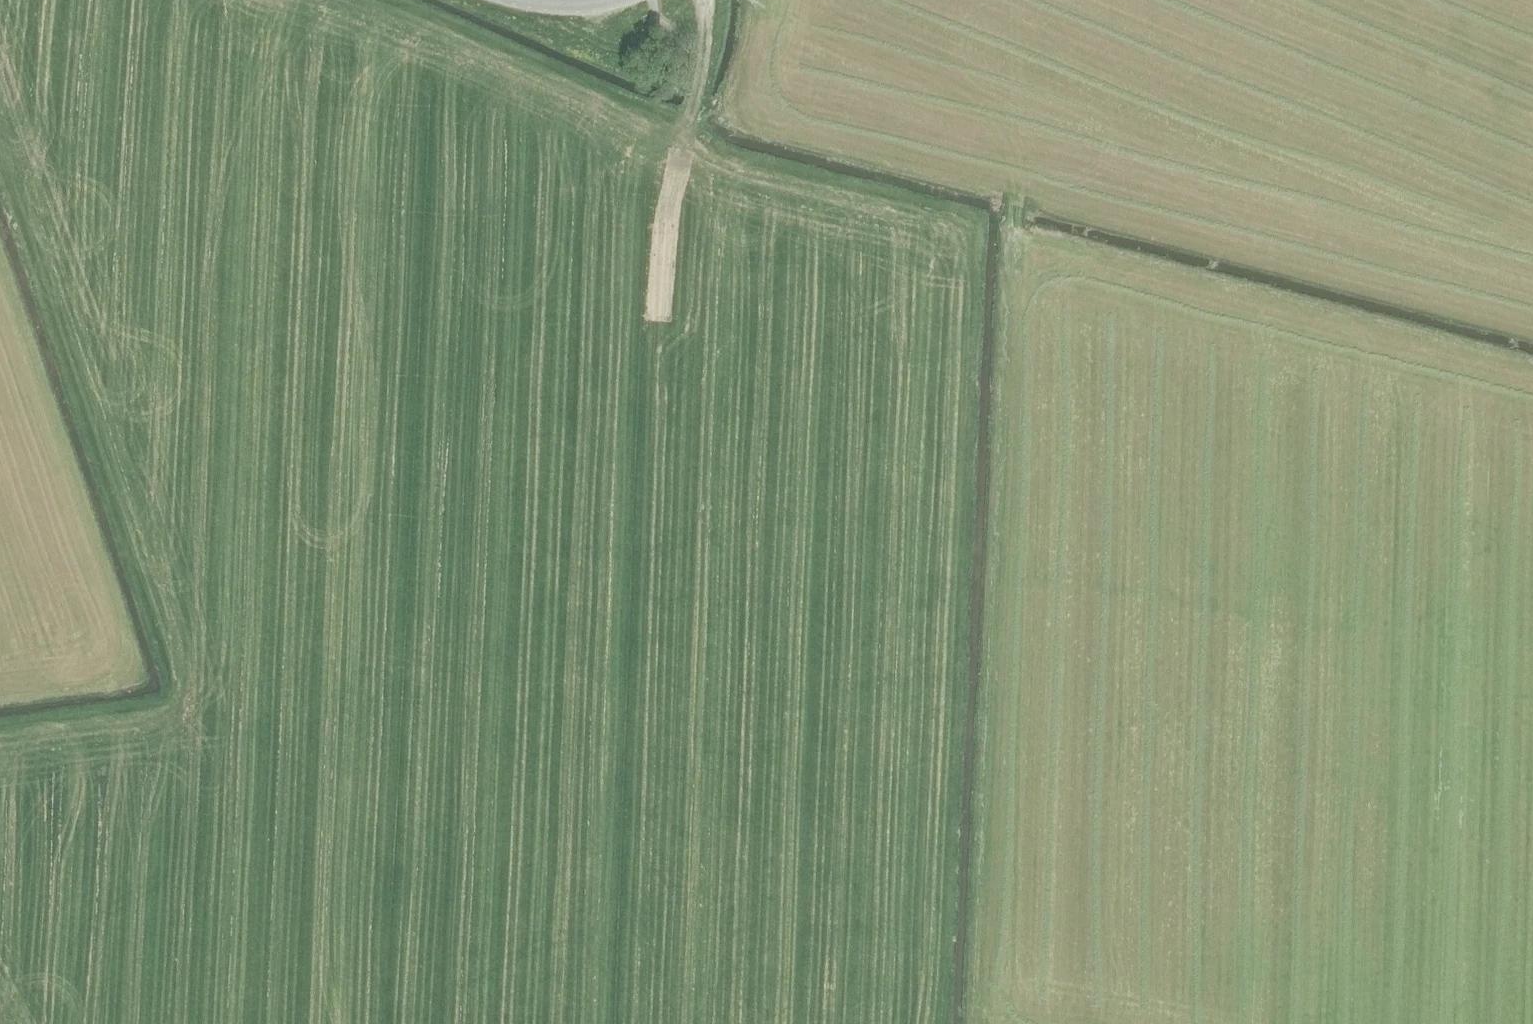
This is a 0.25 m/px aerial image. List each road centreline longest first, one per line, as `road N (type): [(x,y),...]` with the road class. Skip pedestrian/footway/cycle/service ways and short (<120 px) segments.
road 1 (track): [(689,124),(701,81),(704,0)]

